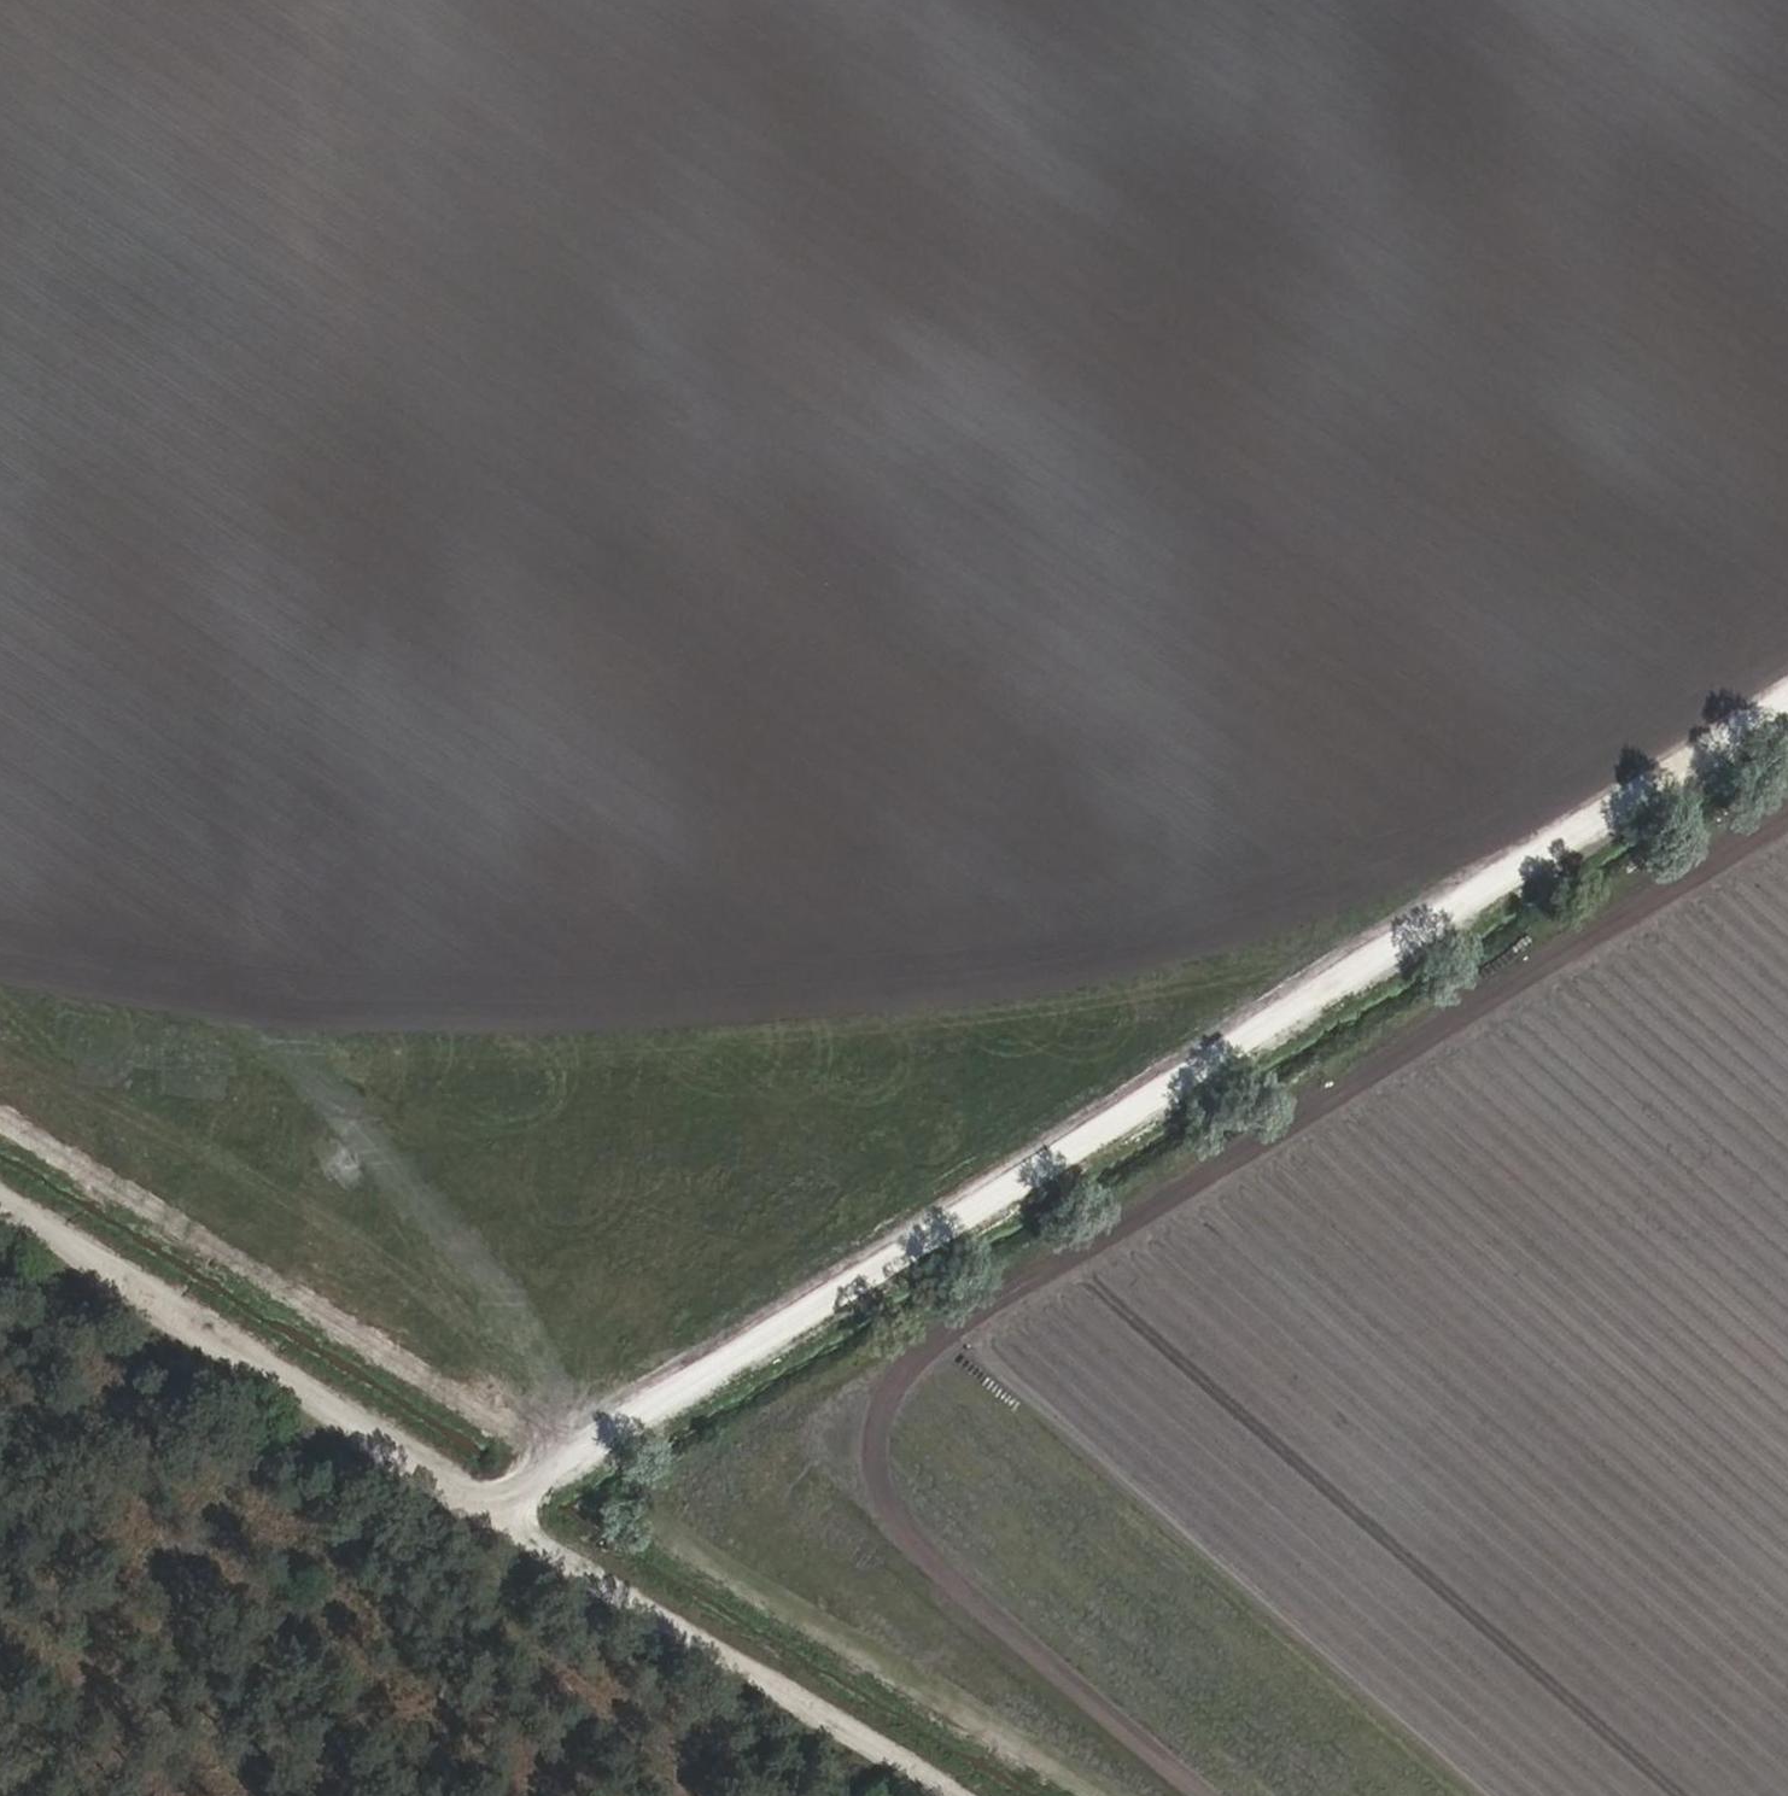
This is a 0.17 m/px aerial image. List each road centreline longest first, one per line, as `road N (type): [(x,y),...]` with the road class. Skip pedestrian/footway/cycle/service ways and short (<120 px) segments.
road 1 (track): [(1787,710),(500,1510)]
road 2 (track): [(961,1795),(0,1204)]

